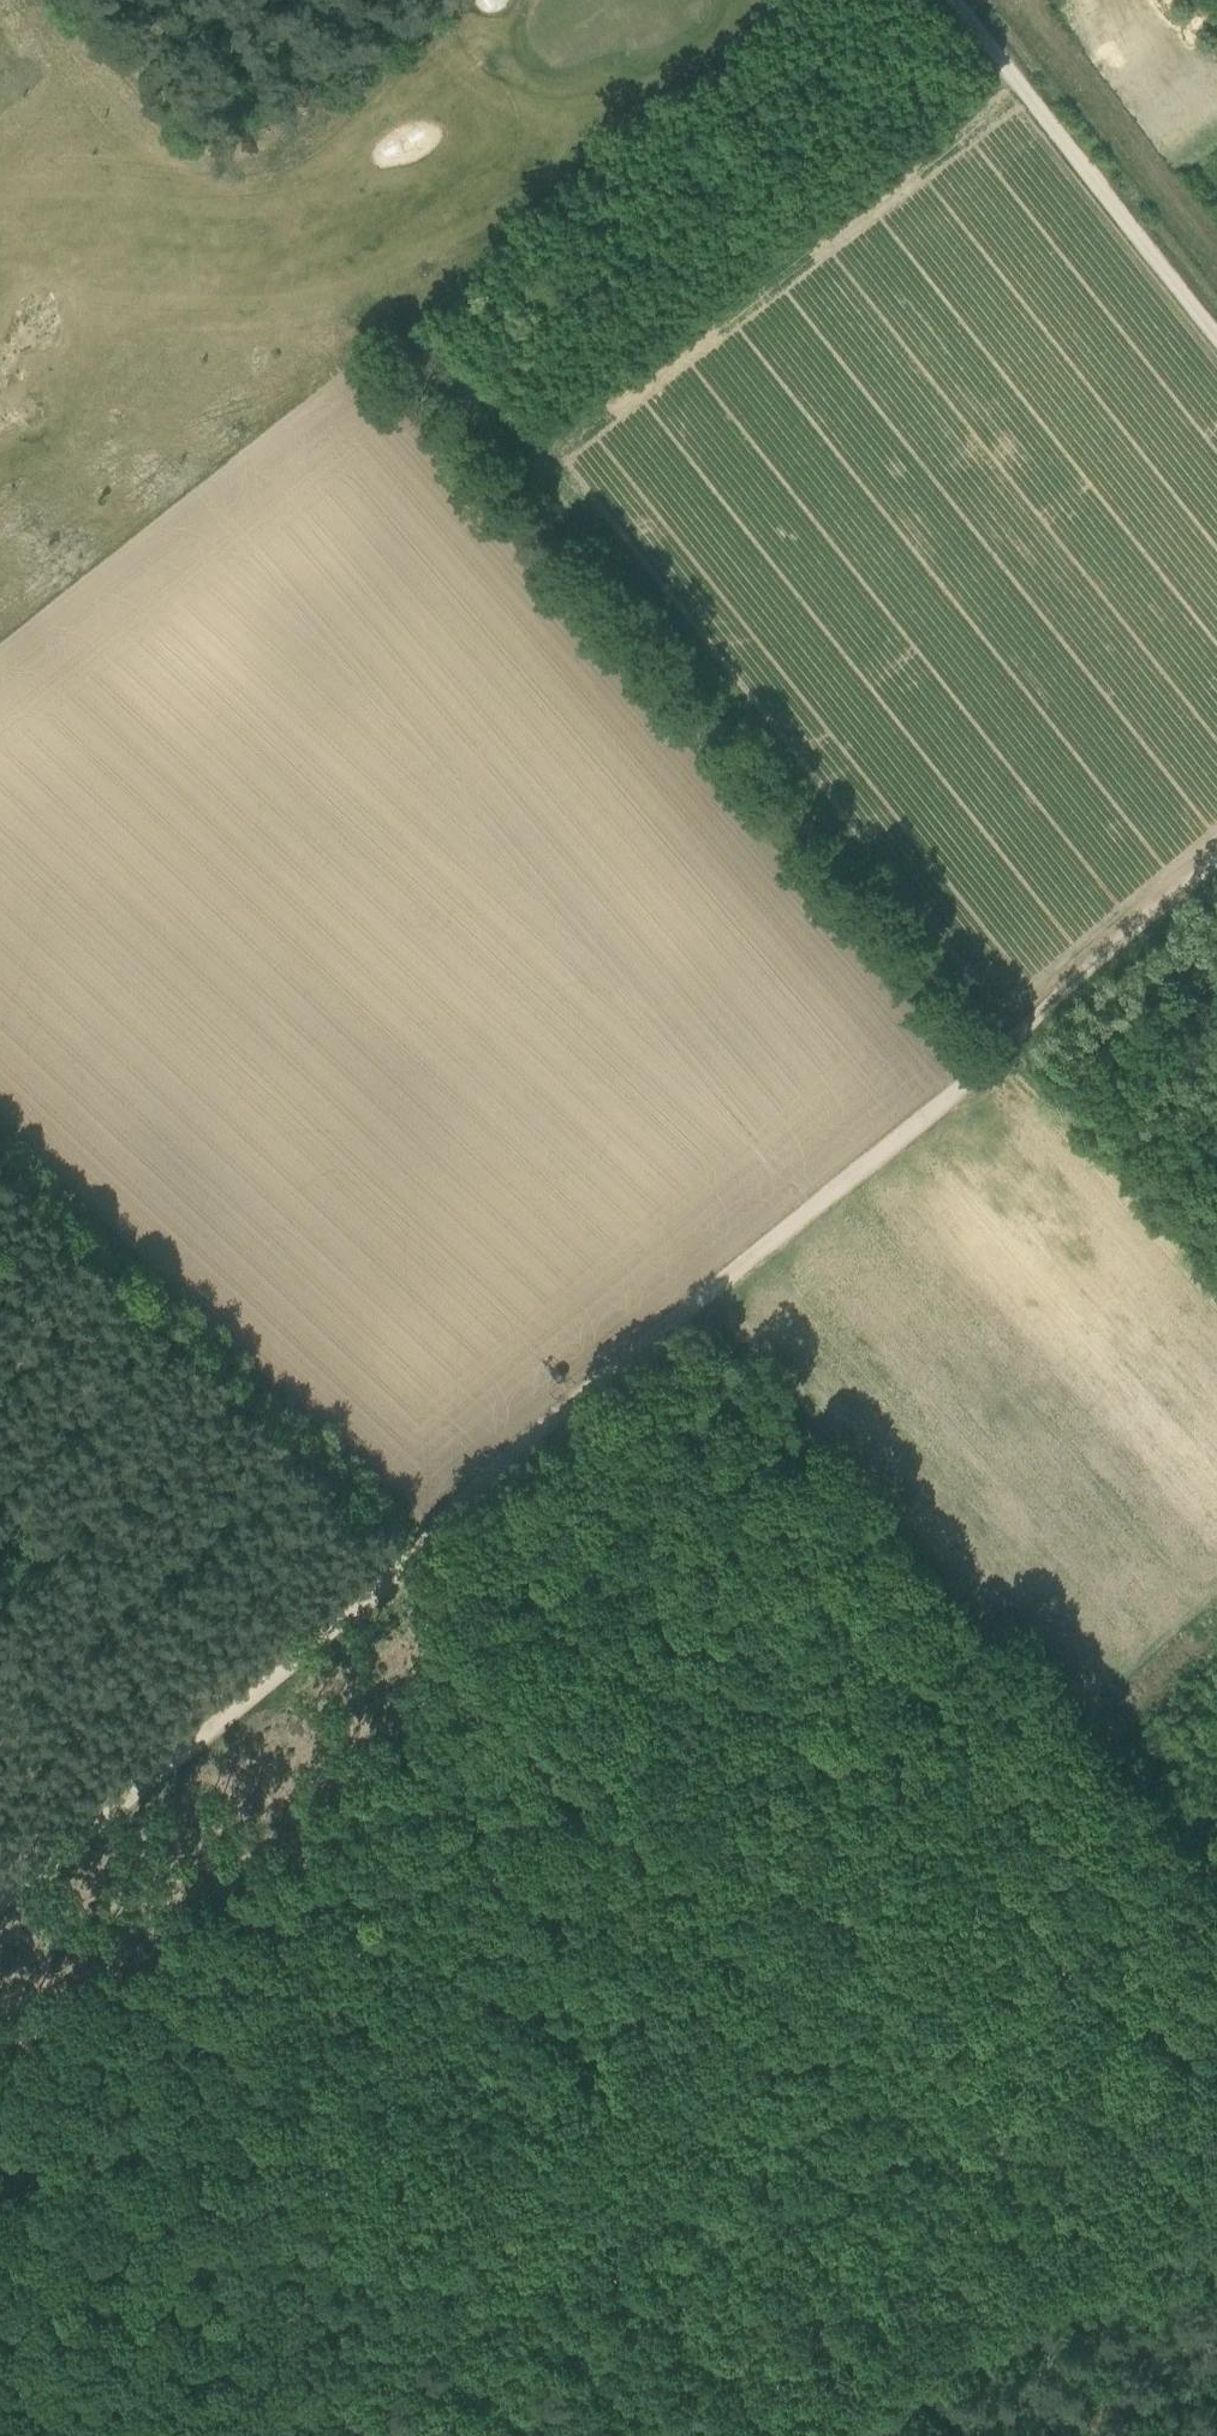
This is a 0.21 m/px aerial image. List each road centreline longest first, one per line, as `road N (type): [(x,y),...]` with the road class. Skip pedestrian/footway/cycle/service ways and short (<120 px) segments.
road 1 (track): [(1216,874),(0,1902)]
road 2 (track): [(957,0),(1216,334)]

